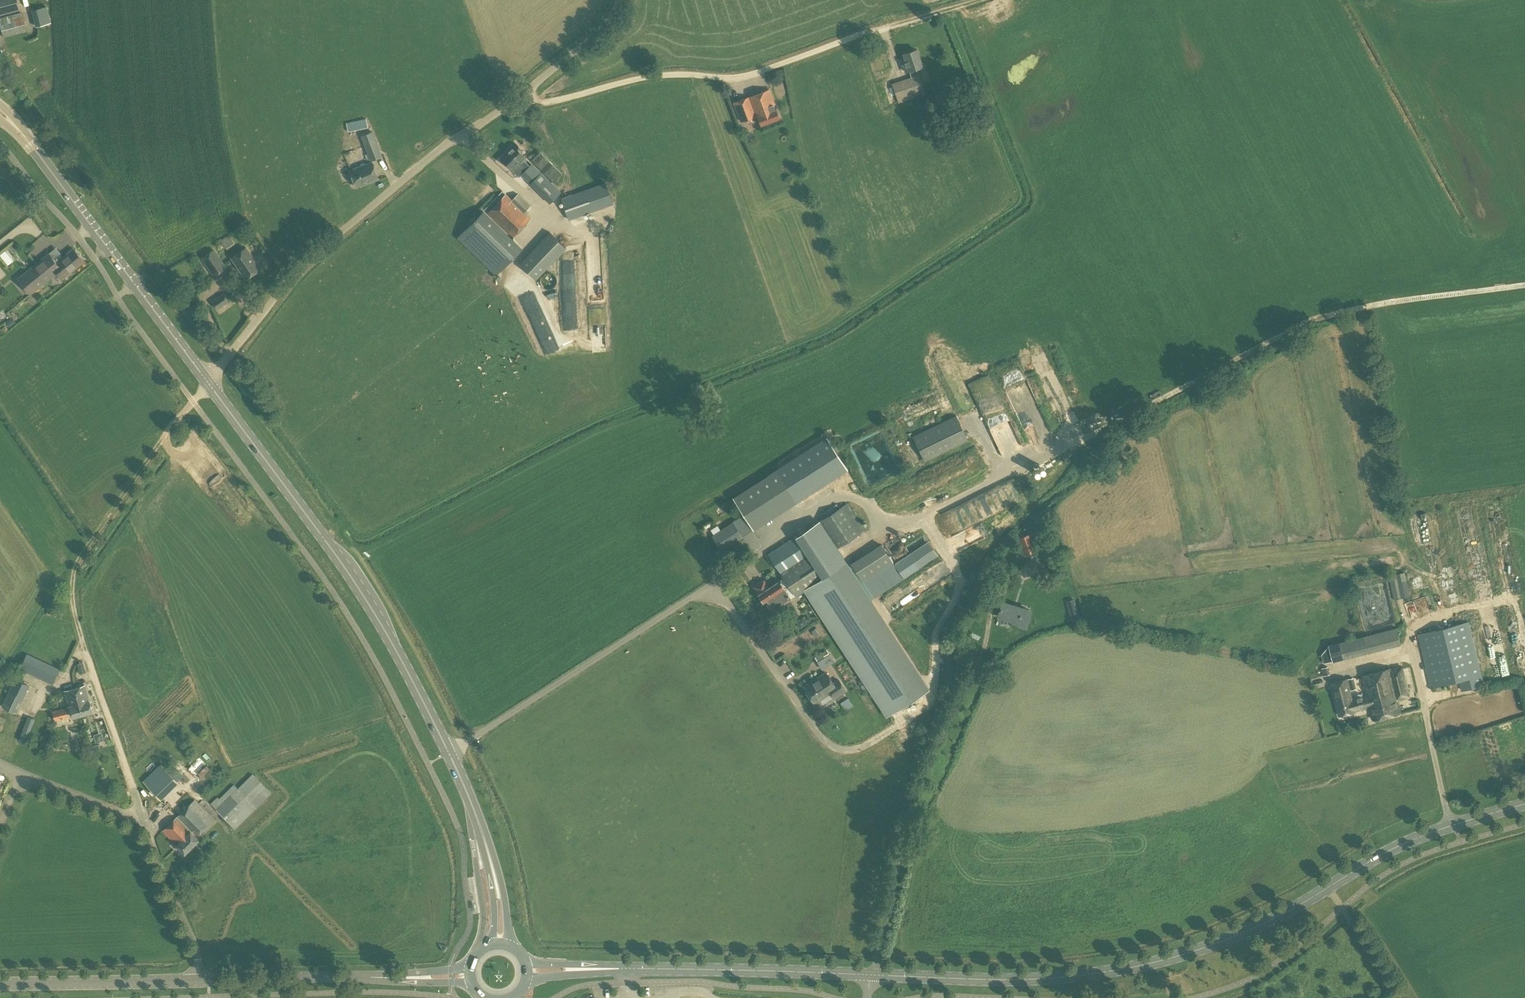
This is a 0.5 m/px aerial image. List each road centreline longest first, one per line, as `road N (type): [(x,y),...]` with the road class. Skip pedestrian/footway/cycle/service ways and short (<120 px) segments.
road 1 (secondary): [(872,975),(1051,979),(1162,961),(1266,924),(1413,841),(1524,806)]
road 2 (primary): [(500,944),(482,837),(411,678),(363,593),(209,382)]
road 3 (track): [(138,806),(73,616),(75,573),(192,402)]
road 4 (unclassified): [(209,382),(301,267),(453,140),(519,98)]
road 5 (unclassified): [(895,25),(738,78),(671,75),(556,101),(519,98)]
road 6 (secondary): [(527,971),(872,975)]
road 7 (primary): [(209,382),(0,112)]
road 8 (secondary): [(199,981),(468,977)]
road 9 (secondary): [(0,985),(199,981)]
road 10 (unclassified): [(199,981),(138,806)]
road 11 (unclassified): [(519,98),(605,25),(620,0)]

